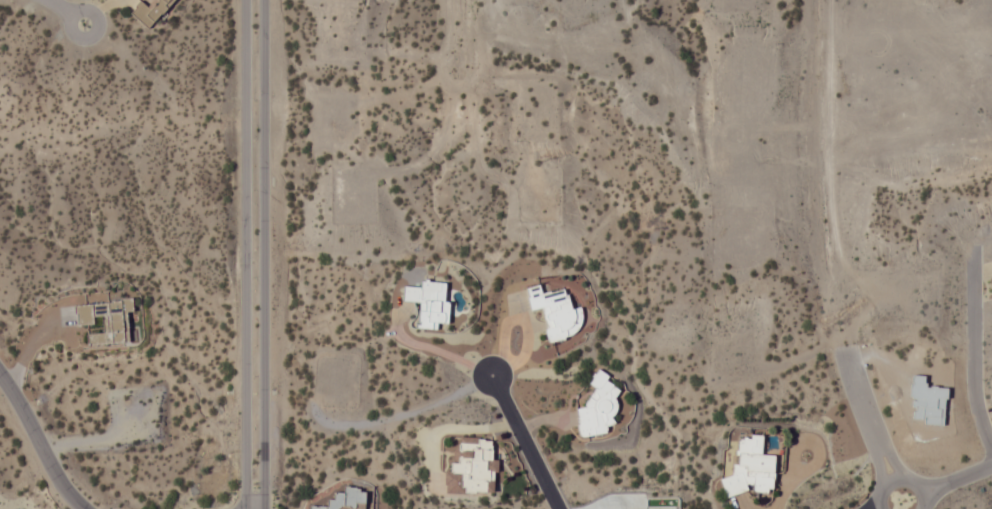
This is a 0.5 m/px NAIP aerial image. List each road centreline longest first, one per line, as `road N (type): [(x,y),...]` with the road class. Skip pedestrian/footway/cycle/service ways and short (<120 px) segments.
road 1 (residential): [(250,0),(250,508)]
road 2 (residential): [(267,508),(267,0)]
road 3 (residential): [(991,442),(975,405),(973,252)]
road 4 (residential): [(904,508),(849,350)]
road 5 (residential): [(0,378),(84,508)]
road 6 (residential): [(557,508),(493,377)]

